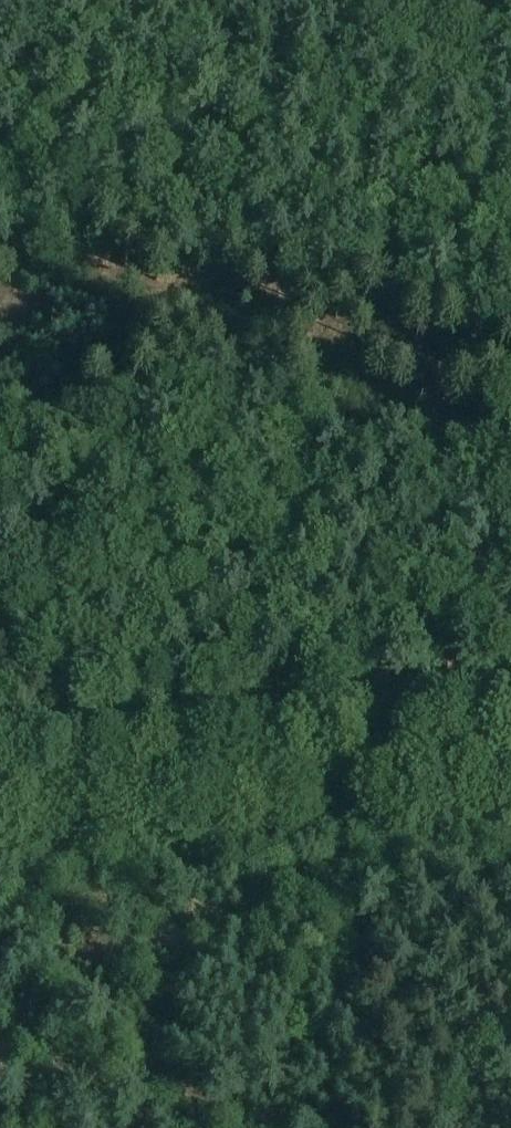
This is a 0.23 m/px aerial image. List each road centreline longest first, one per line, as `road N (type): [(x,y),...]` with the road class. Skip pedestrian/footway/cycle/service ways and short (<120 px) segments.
road 1 (track): [(510,379),(414,470),(371,496),(0,577)]
road 2 (tertiary): [(0,808),(510,770)]

